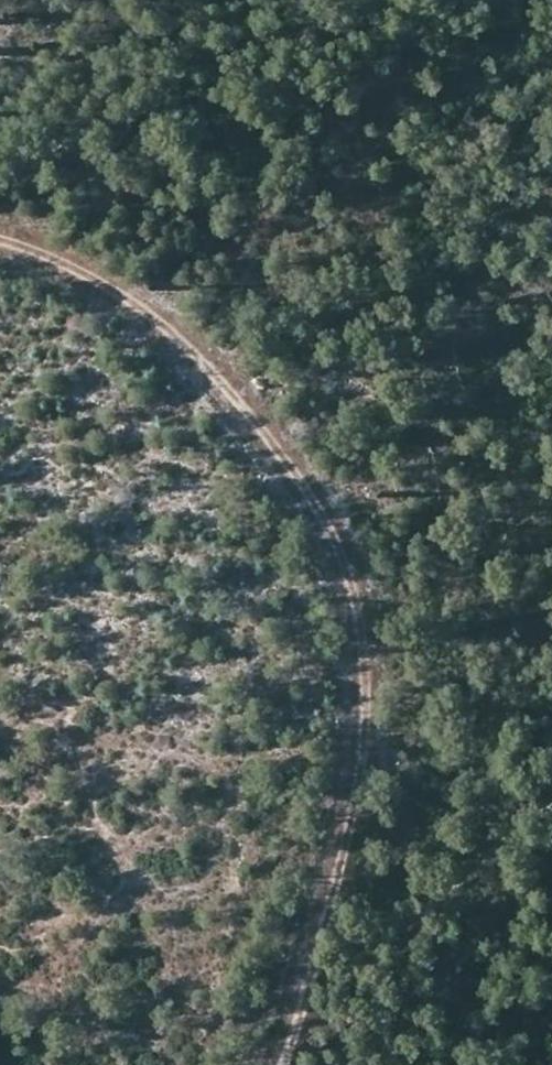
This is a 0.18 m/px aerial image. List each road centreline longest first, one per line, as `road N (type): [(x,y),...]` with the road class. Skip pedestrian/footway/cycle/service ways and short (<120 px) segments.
road 1 (track): [(280,1064),(369,732),(350,585),(263,438),(179,344),(39,261),(0,249)]

